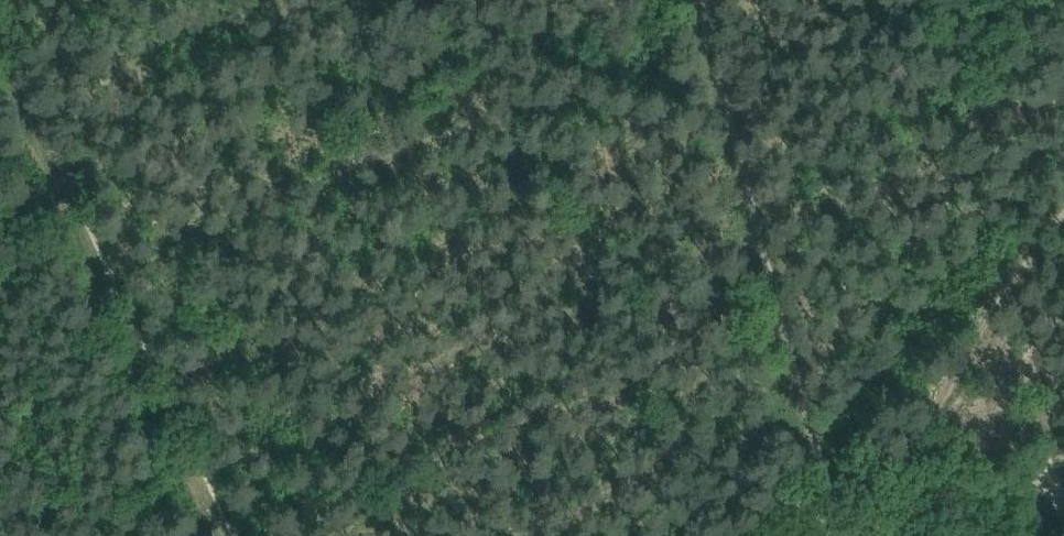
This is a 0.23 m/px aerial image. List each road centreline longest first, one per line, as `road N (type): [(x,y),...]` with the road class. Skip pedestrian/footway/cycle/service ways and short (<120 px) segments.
road 1 (track): [(707,0),(728,111),(842,535)]
road 2 (track): [(214,535),(0,48)]

